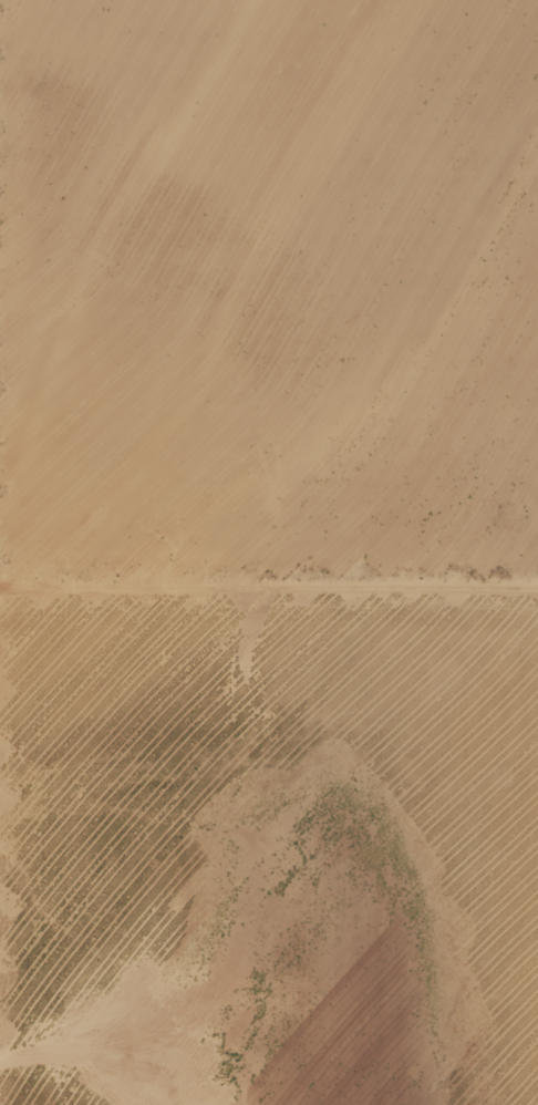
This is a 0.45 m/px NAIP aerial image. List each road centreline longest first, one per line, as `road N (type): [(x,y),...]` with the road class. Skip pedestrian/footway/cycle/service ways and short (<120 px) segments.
road 1 (track): [(0,587),(537,592)]

